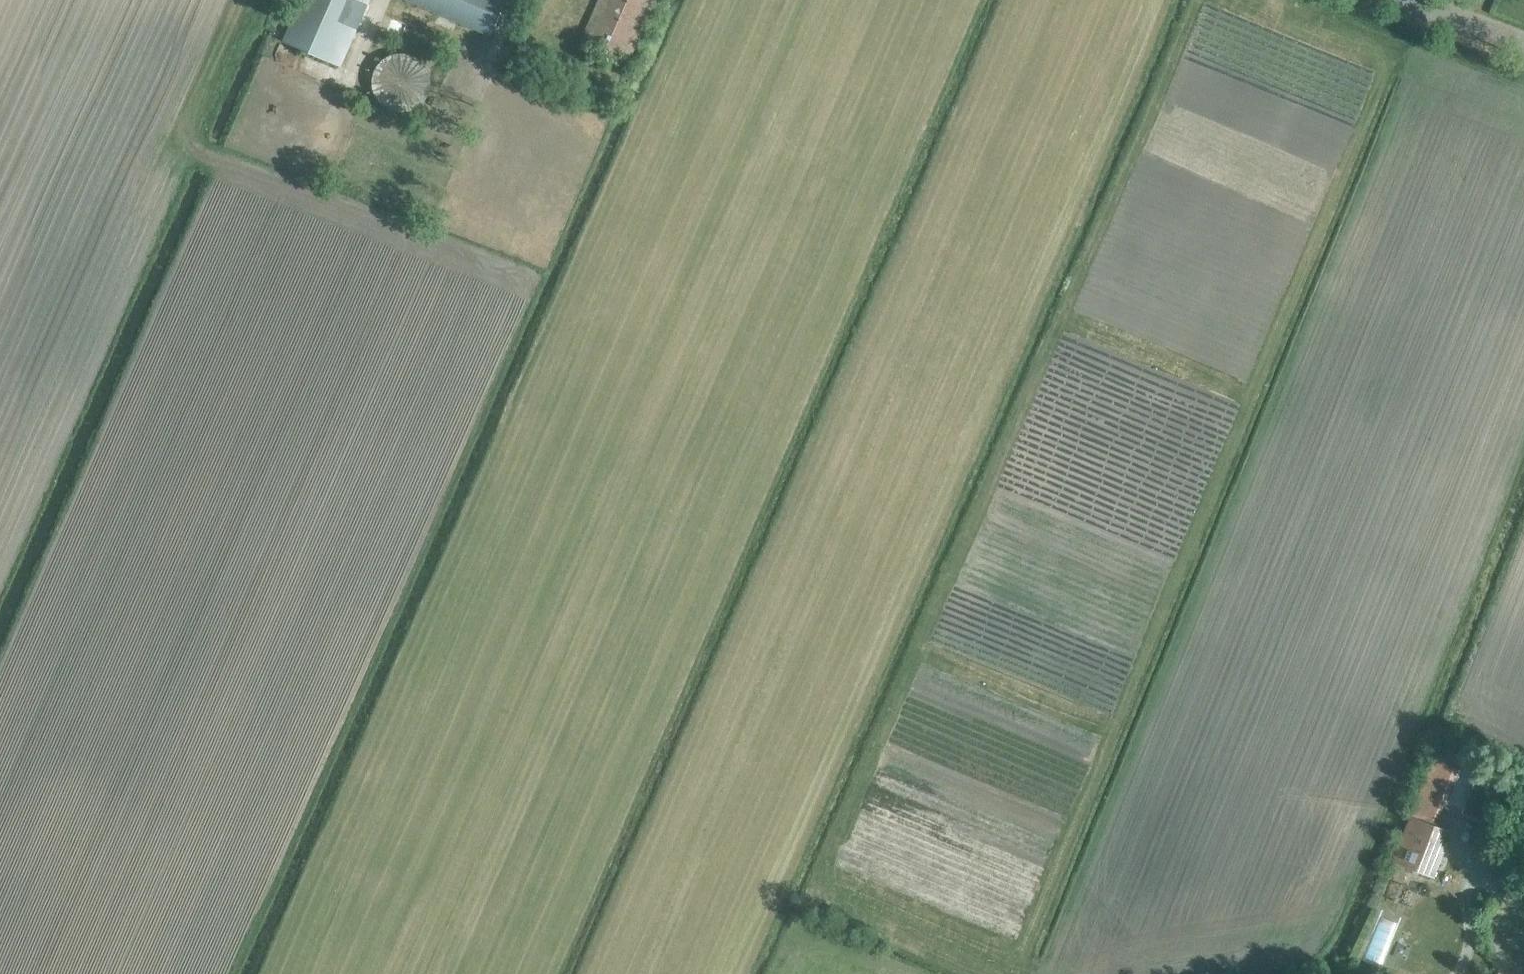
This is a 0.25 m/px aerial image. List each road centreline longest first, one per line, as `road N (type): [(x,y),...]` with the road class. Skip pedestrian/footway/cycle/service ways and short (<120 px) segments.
road 1 (unclassified): [(1523,45),(1402,0)]

